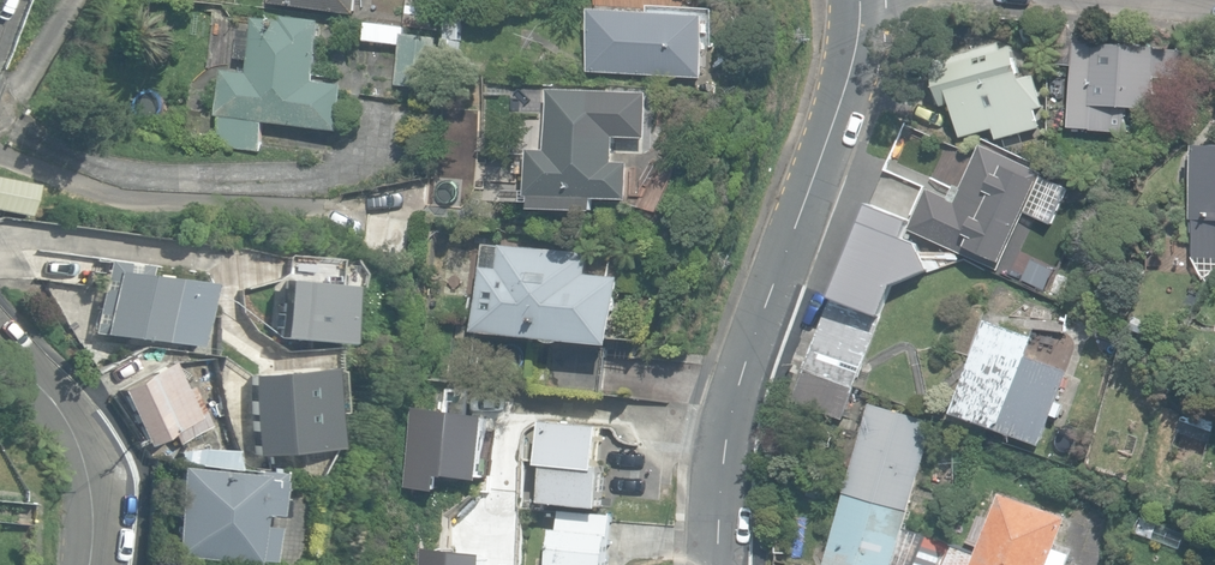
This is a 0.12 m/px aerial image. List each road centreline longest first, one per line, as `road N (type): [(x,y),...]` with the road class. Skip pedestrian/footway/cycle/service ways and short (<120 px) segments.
road 1 (tertiary): [(732,564),(746,446),(852,84),(862,0)]
road 2 (residential): [(0,343),(76,438),(94,539),(87,564)]

